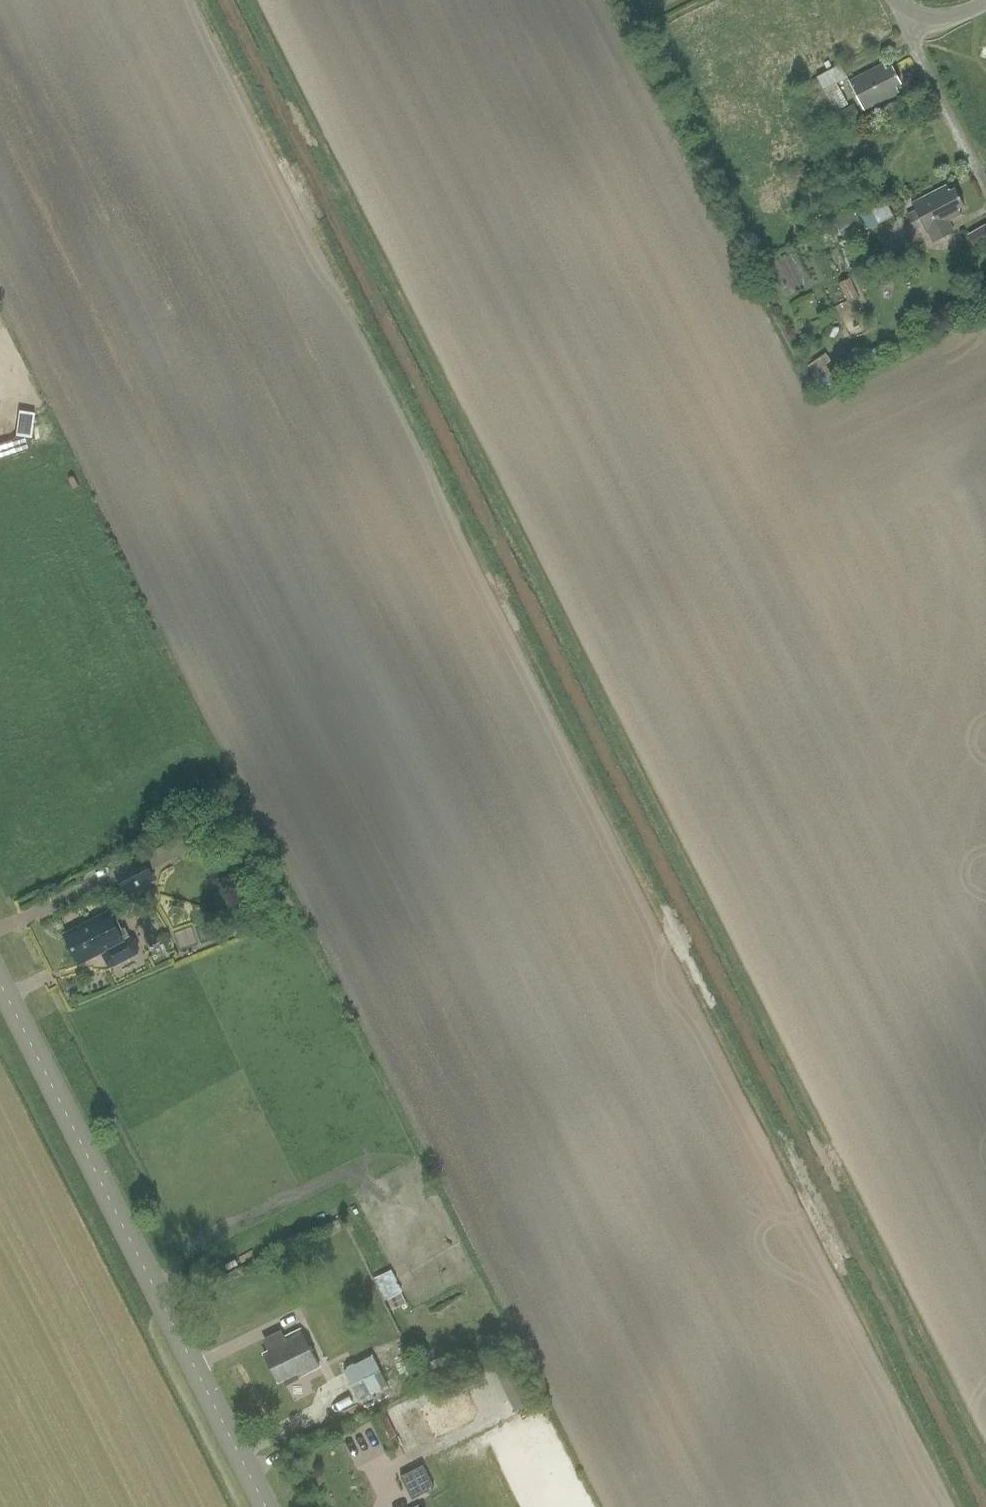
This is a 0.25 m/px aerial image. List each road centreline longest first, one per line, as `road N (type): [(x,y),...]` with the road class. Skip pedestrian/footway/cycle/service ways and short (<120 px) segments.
road 1 (unclassified): [(267,1506),(0,980)]

